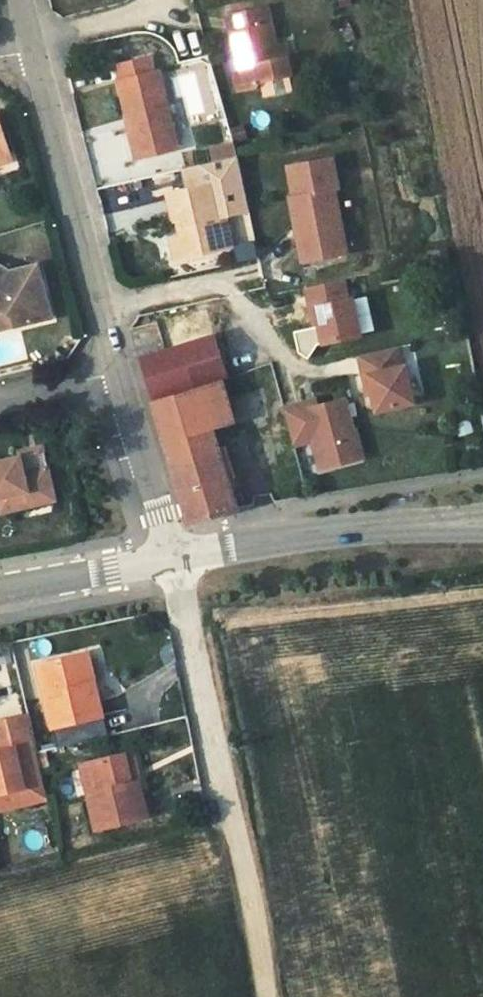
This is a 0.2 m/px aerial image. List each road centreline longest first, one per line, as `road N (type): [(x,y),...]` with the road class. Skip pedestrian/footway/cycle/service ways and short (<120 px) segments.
road 1 (unclassified): [(119,373),(30,46)]
road 2 (tertiary): [(482,522),(363,529),(172,557)]
road 3 (unclassified): [(172,557),(234,822)]
road 4 (unclassified): [(172,557),(119,373)]
road 5 (track): [(234,822),(268,996)]
road 6 (tertiary): [(172,557),(0,589)]
road 7 (residential): [(0,400),(119,373)]

